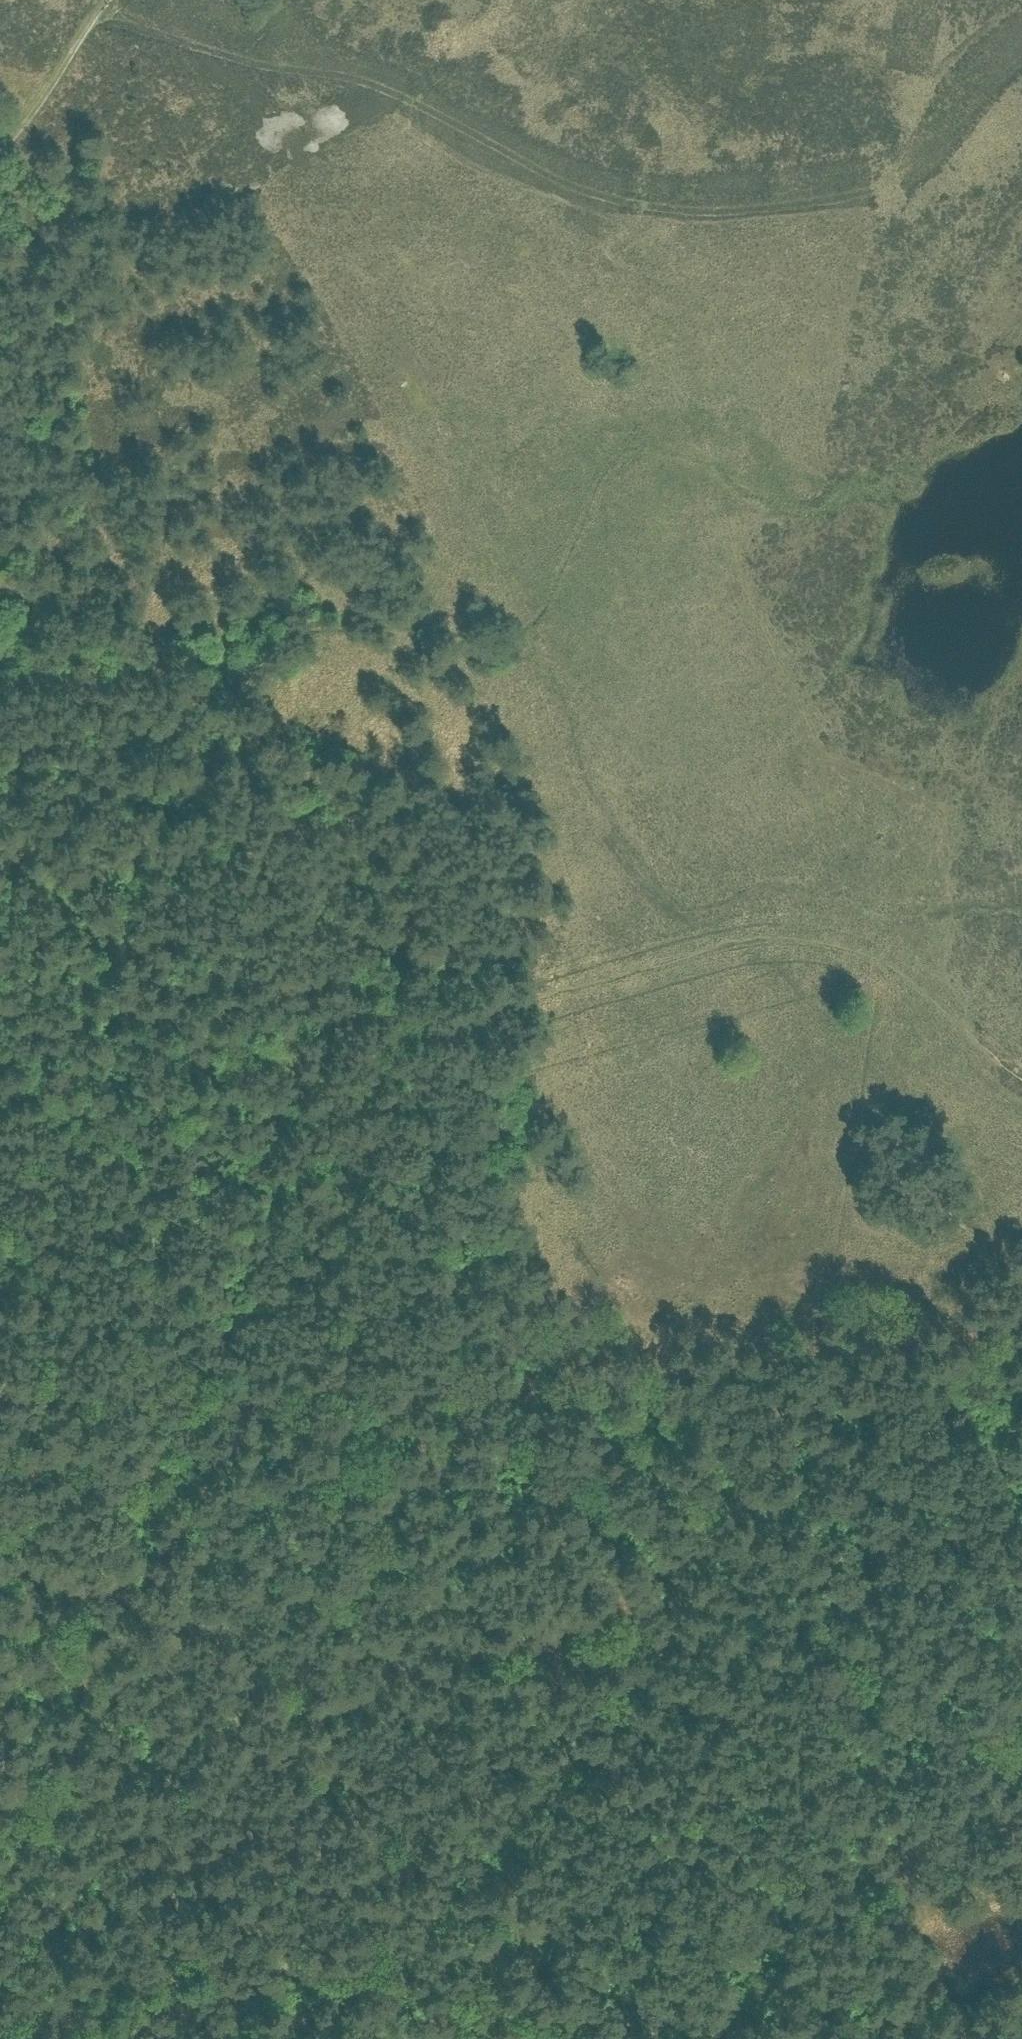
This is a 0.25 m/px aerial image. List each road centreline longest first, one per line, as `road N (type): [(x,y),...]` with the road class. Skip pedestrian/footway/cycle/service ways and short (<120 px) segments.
road 1 (track): [(1021,1309),(897,1315),(544,1365),(0,1395)]
road 2 (track): [(106,0),(0,148)]

